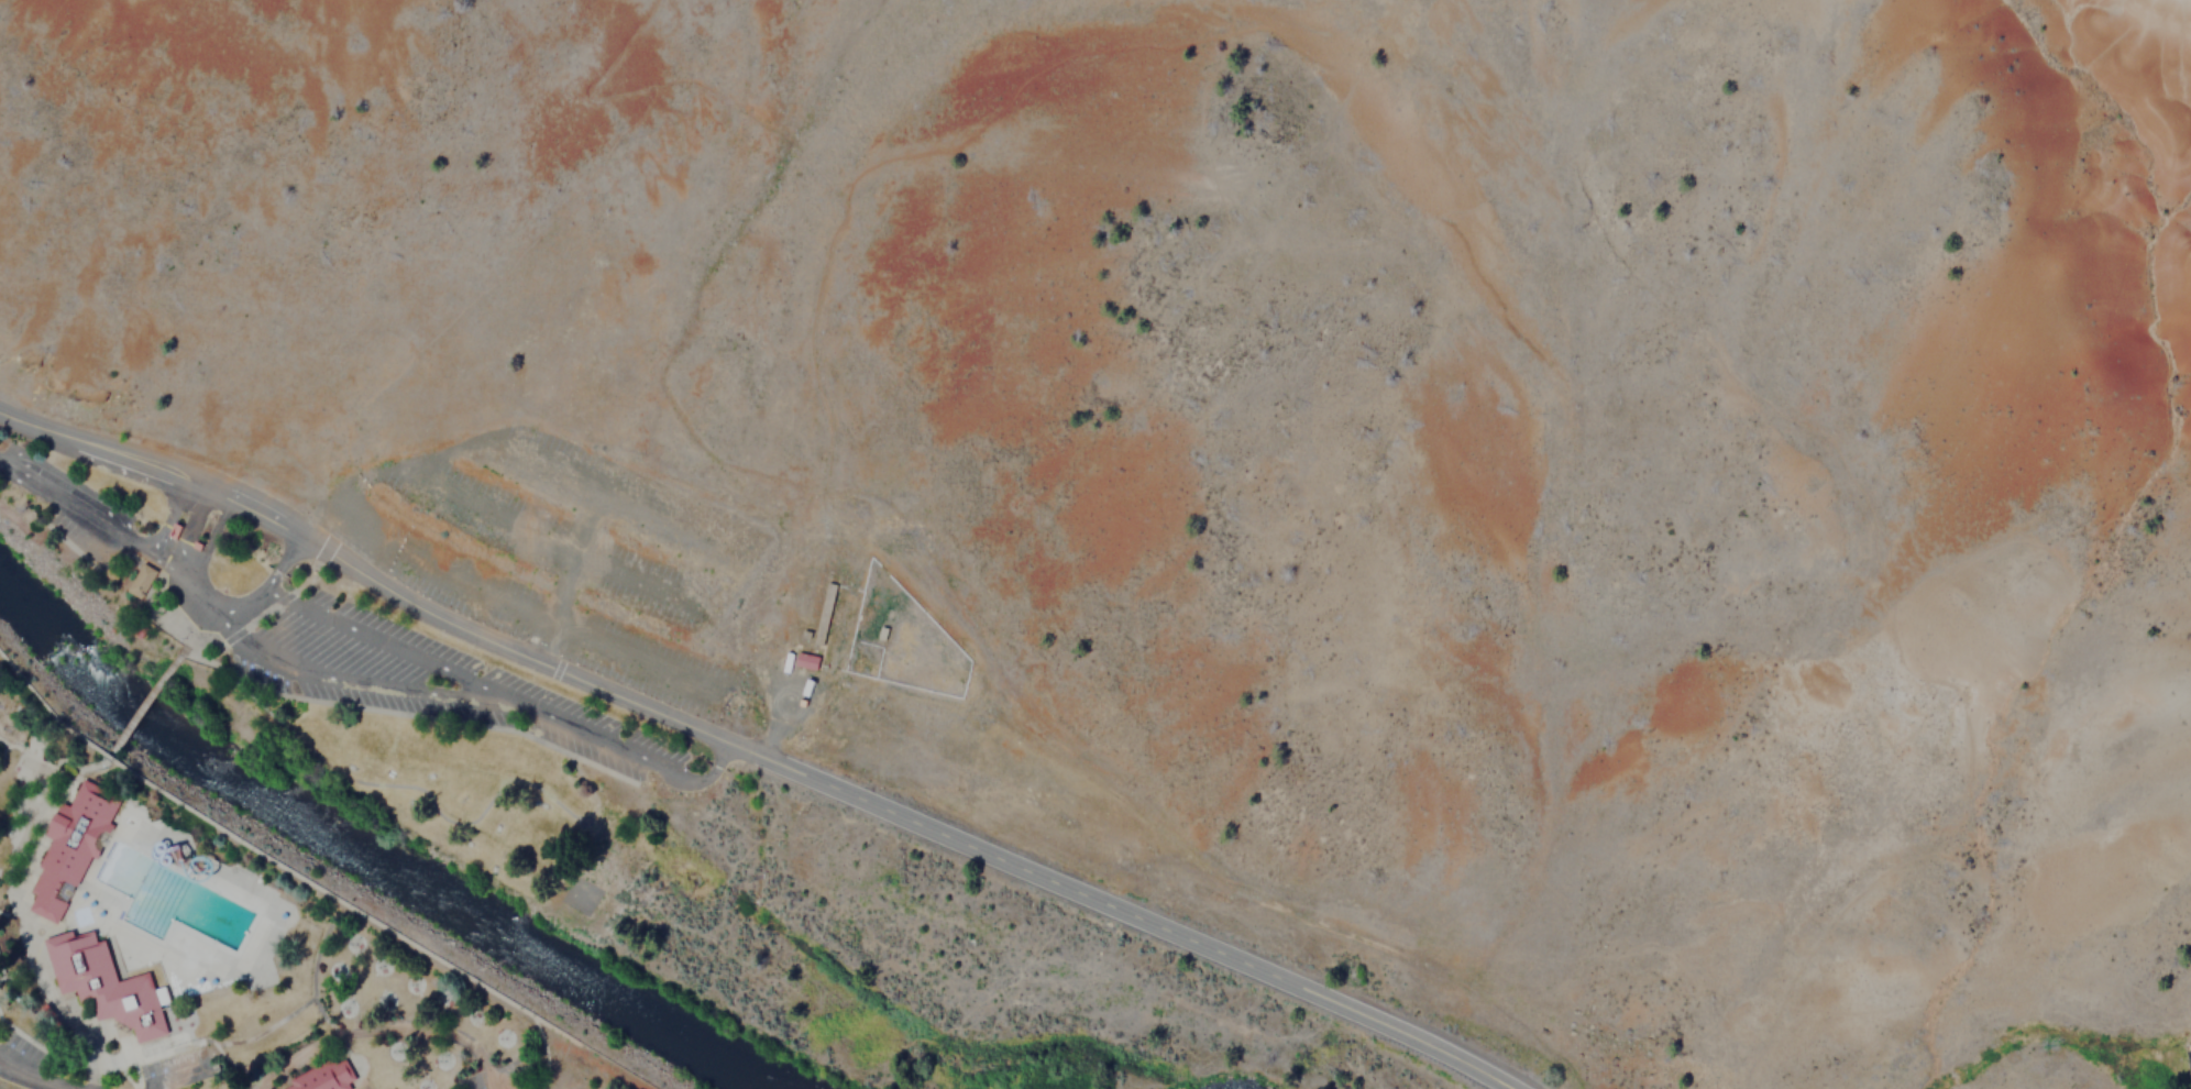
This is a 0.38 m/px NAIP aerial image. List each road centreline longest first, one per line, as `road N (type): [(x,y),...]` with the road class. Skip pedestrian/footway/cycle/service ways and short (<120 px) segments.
road 1 (tertiary): [(0,415),(242,503),(389,594),(1351,1009),(1508,1088)]

